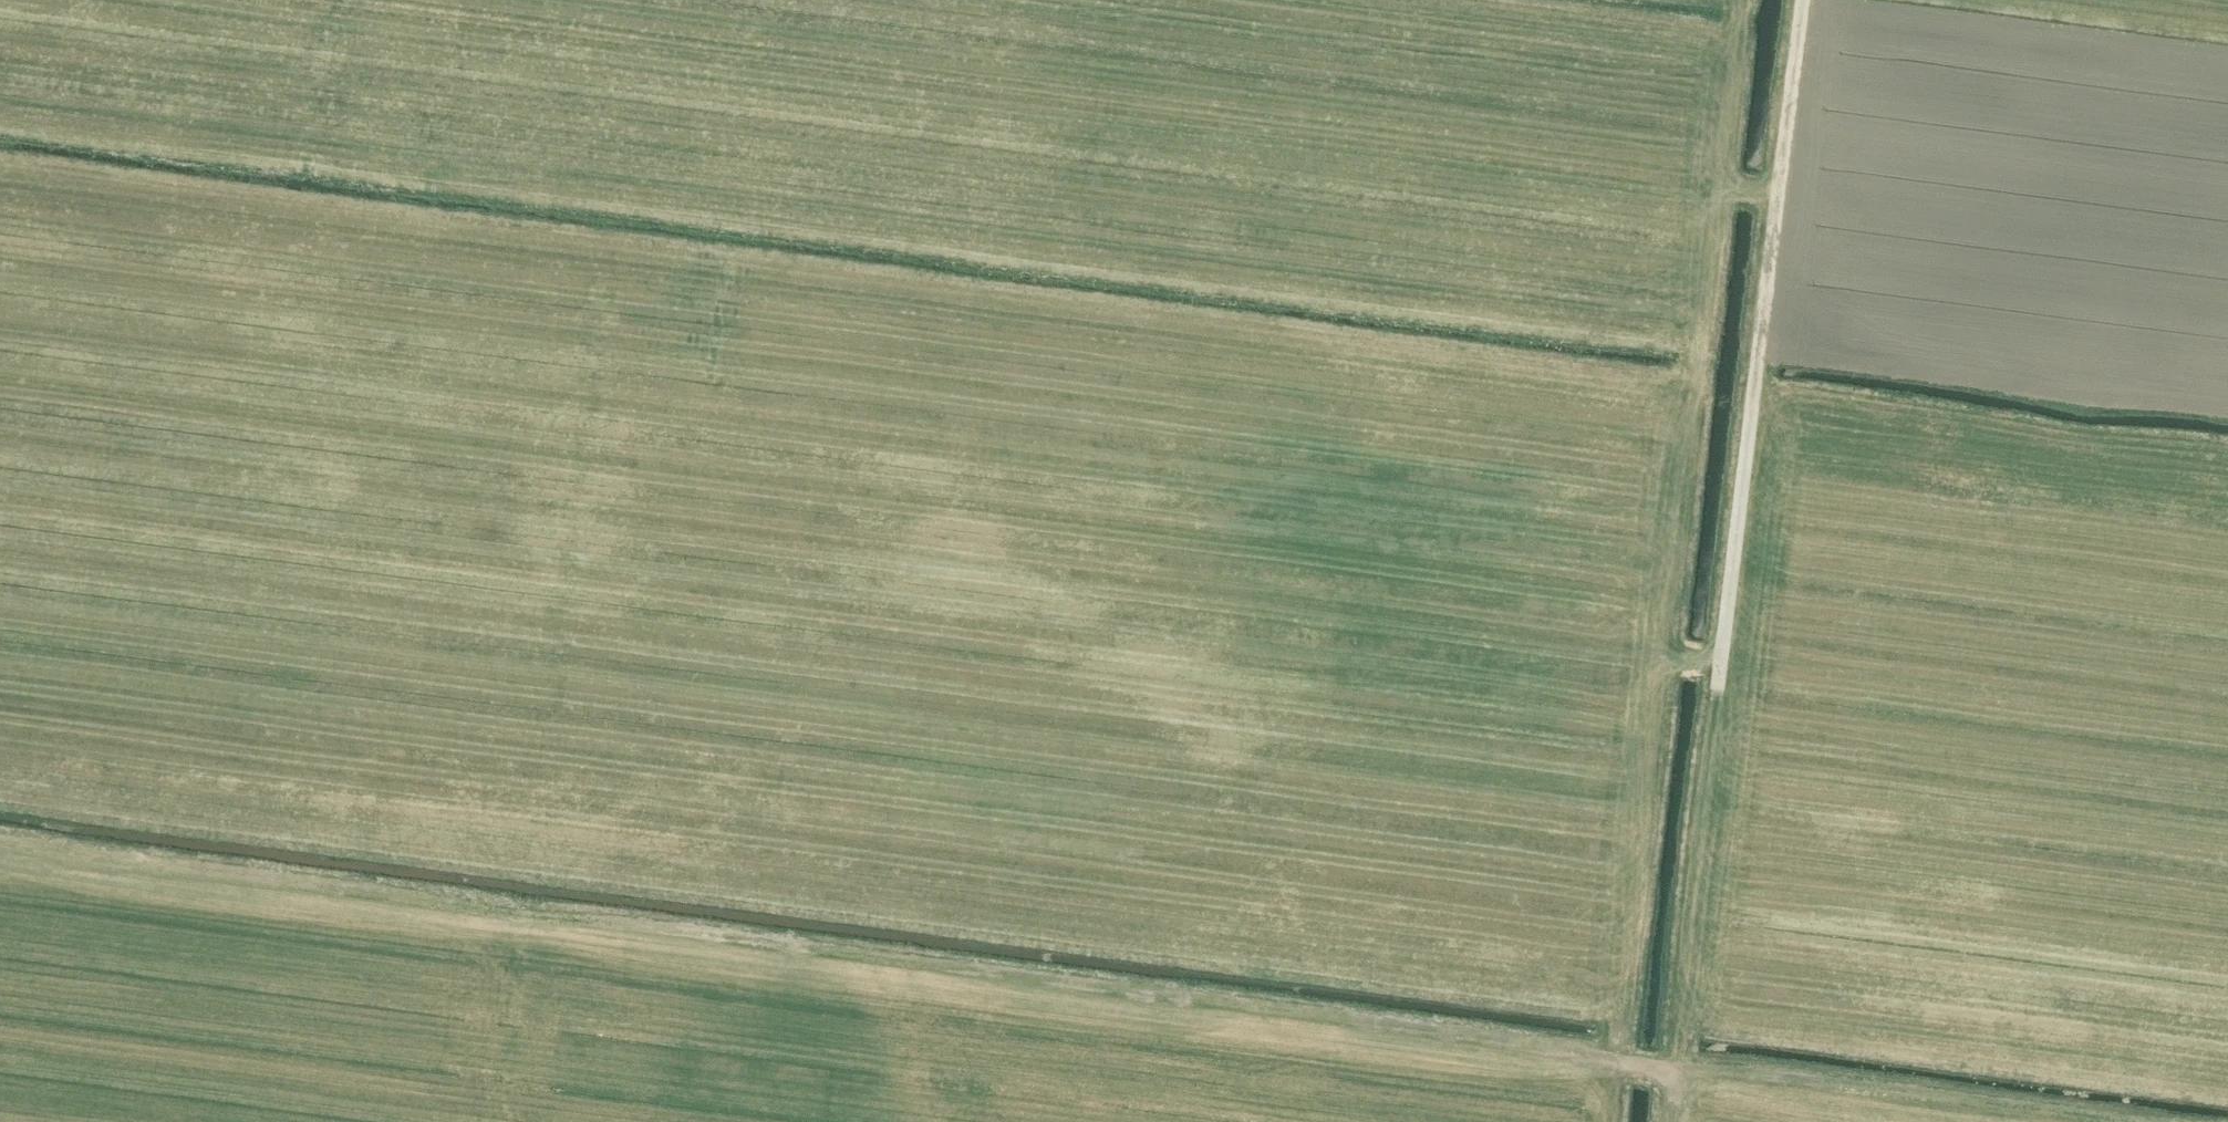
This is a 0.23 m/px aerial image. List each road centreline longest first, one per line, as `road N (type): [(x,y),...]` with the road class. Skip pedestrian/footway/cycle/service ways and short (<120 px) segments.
road 1 (track): [(0,844),(2103,1121)]
road 2 (track): [(1716,690),(1802,0)]

